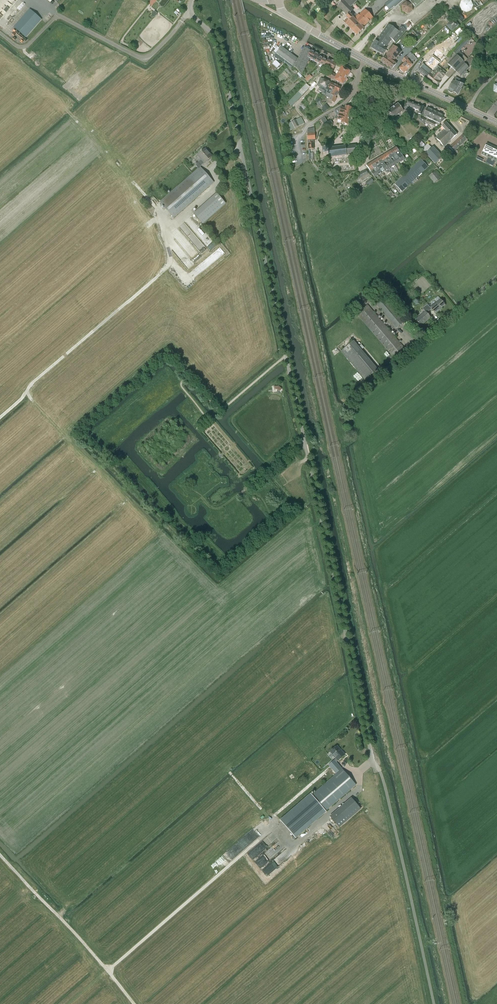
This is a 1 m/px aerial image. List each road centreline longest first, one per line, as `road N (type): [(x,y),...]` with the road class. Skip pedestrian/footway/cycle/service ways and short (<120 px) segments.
road 1 (unclassified): [(373,762),(218,43),(191,12),(192,0)]
road 2 (track): [(170,227),(167,267),(0,418)]
road 3 (track): [(276,826),(108,971),(134,1003)]
road 4 (track): [(286,358),(221,412),(190,378),(179,387),(207,418)]
road 5 (track): [(108,971),(0,855)]

